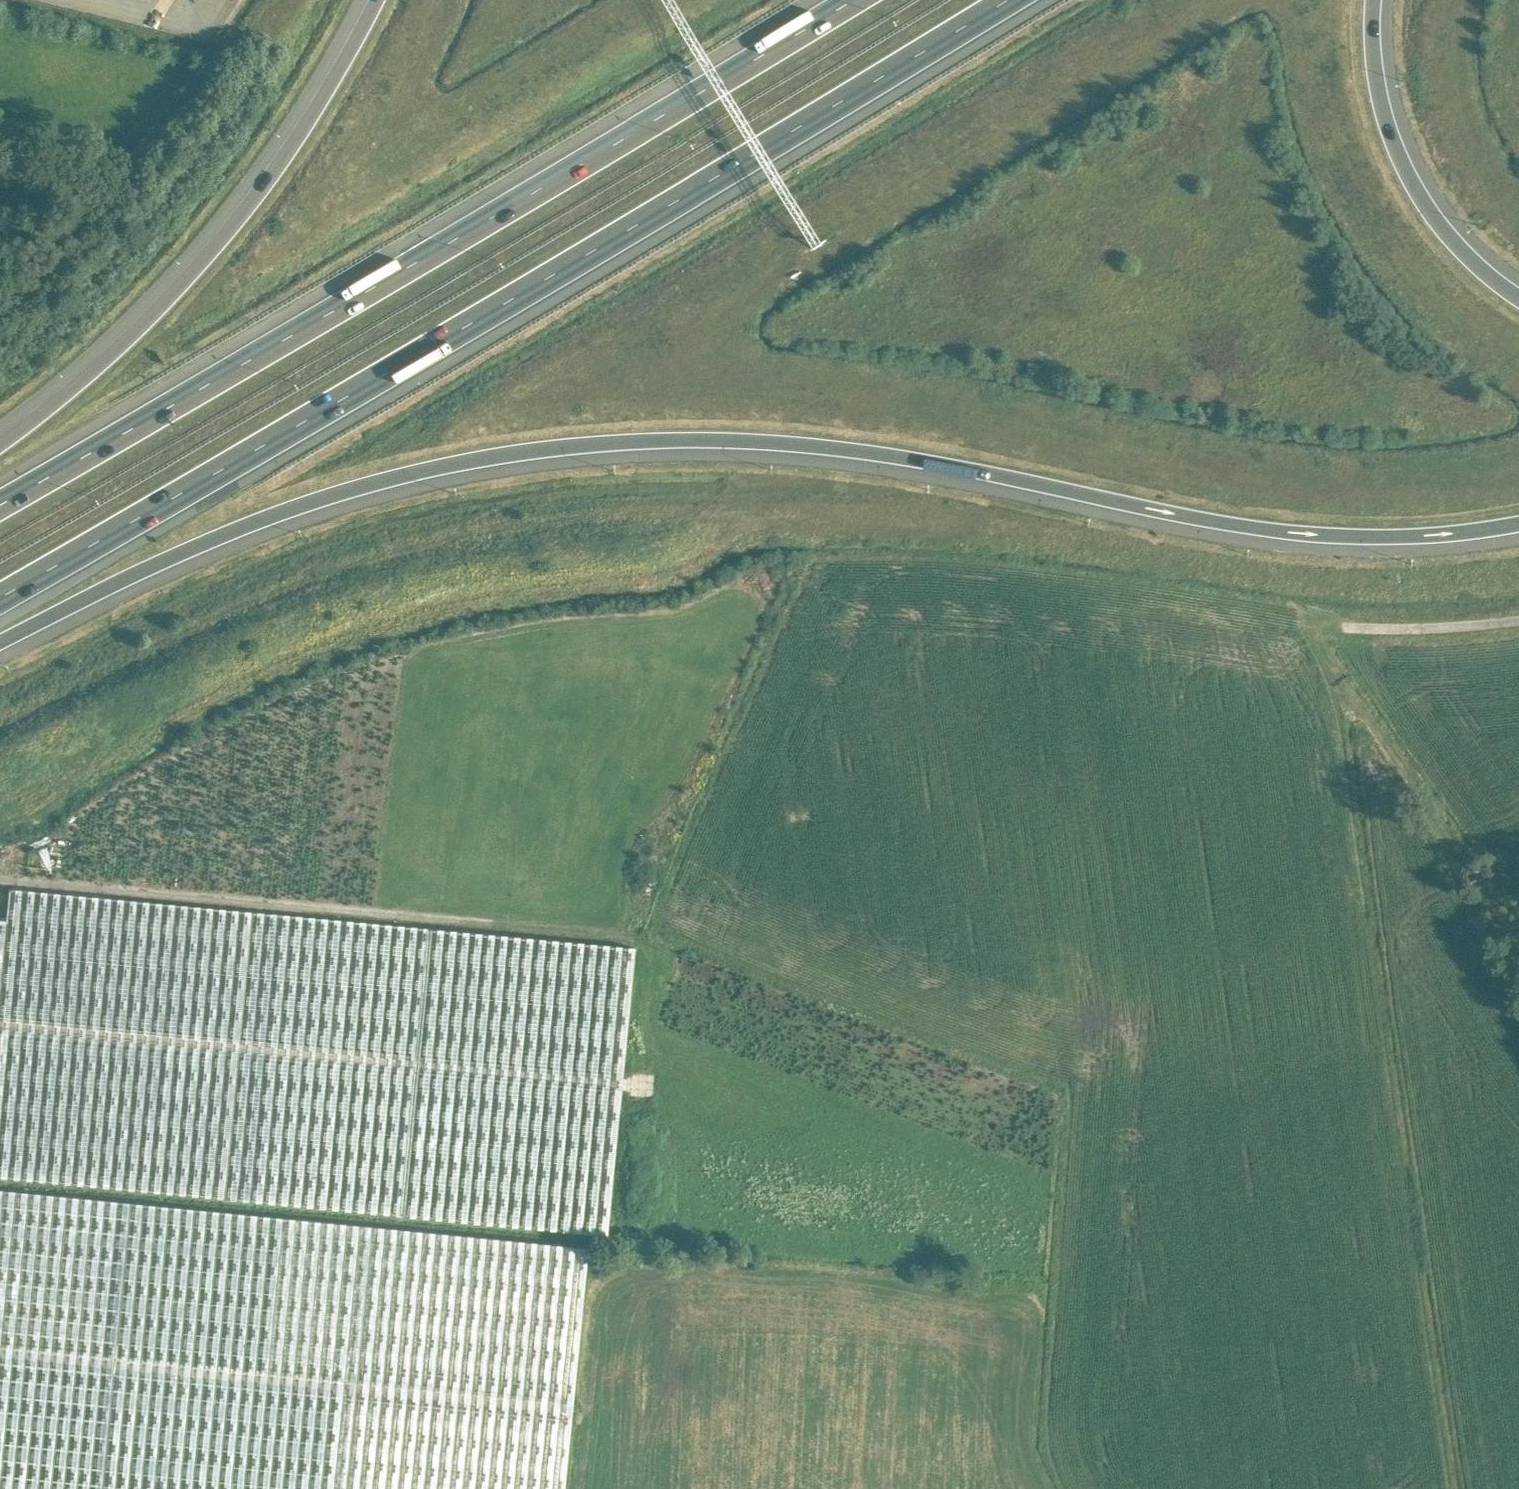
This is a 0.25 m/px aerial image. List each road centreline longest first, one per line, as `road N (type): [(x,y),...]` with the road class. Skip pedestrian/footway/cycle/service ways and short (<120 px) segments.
road 1 (motorway): [(0,642),(338,494),(531,451),(785,450),(1361,539),(1518,527)]
road 2 (motorway): [(0,593),(680,202),(1007,0)]
road 3 (motorway): [(864,0),(0,507)]
road 4 (motorway): [(376,0),(329,95),(177,294),(64,400),(0,445)]
road 5 (motorway): [(1518,296),(1459,245),(1408,173),(1376,70),(1377,0)]
road 6 (unclassified): [(1518,619),(1343,626)]

